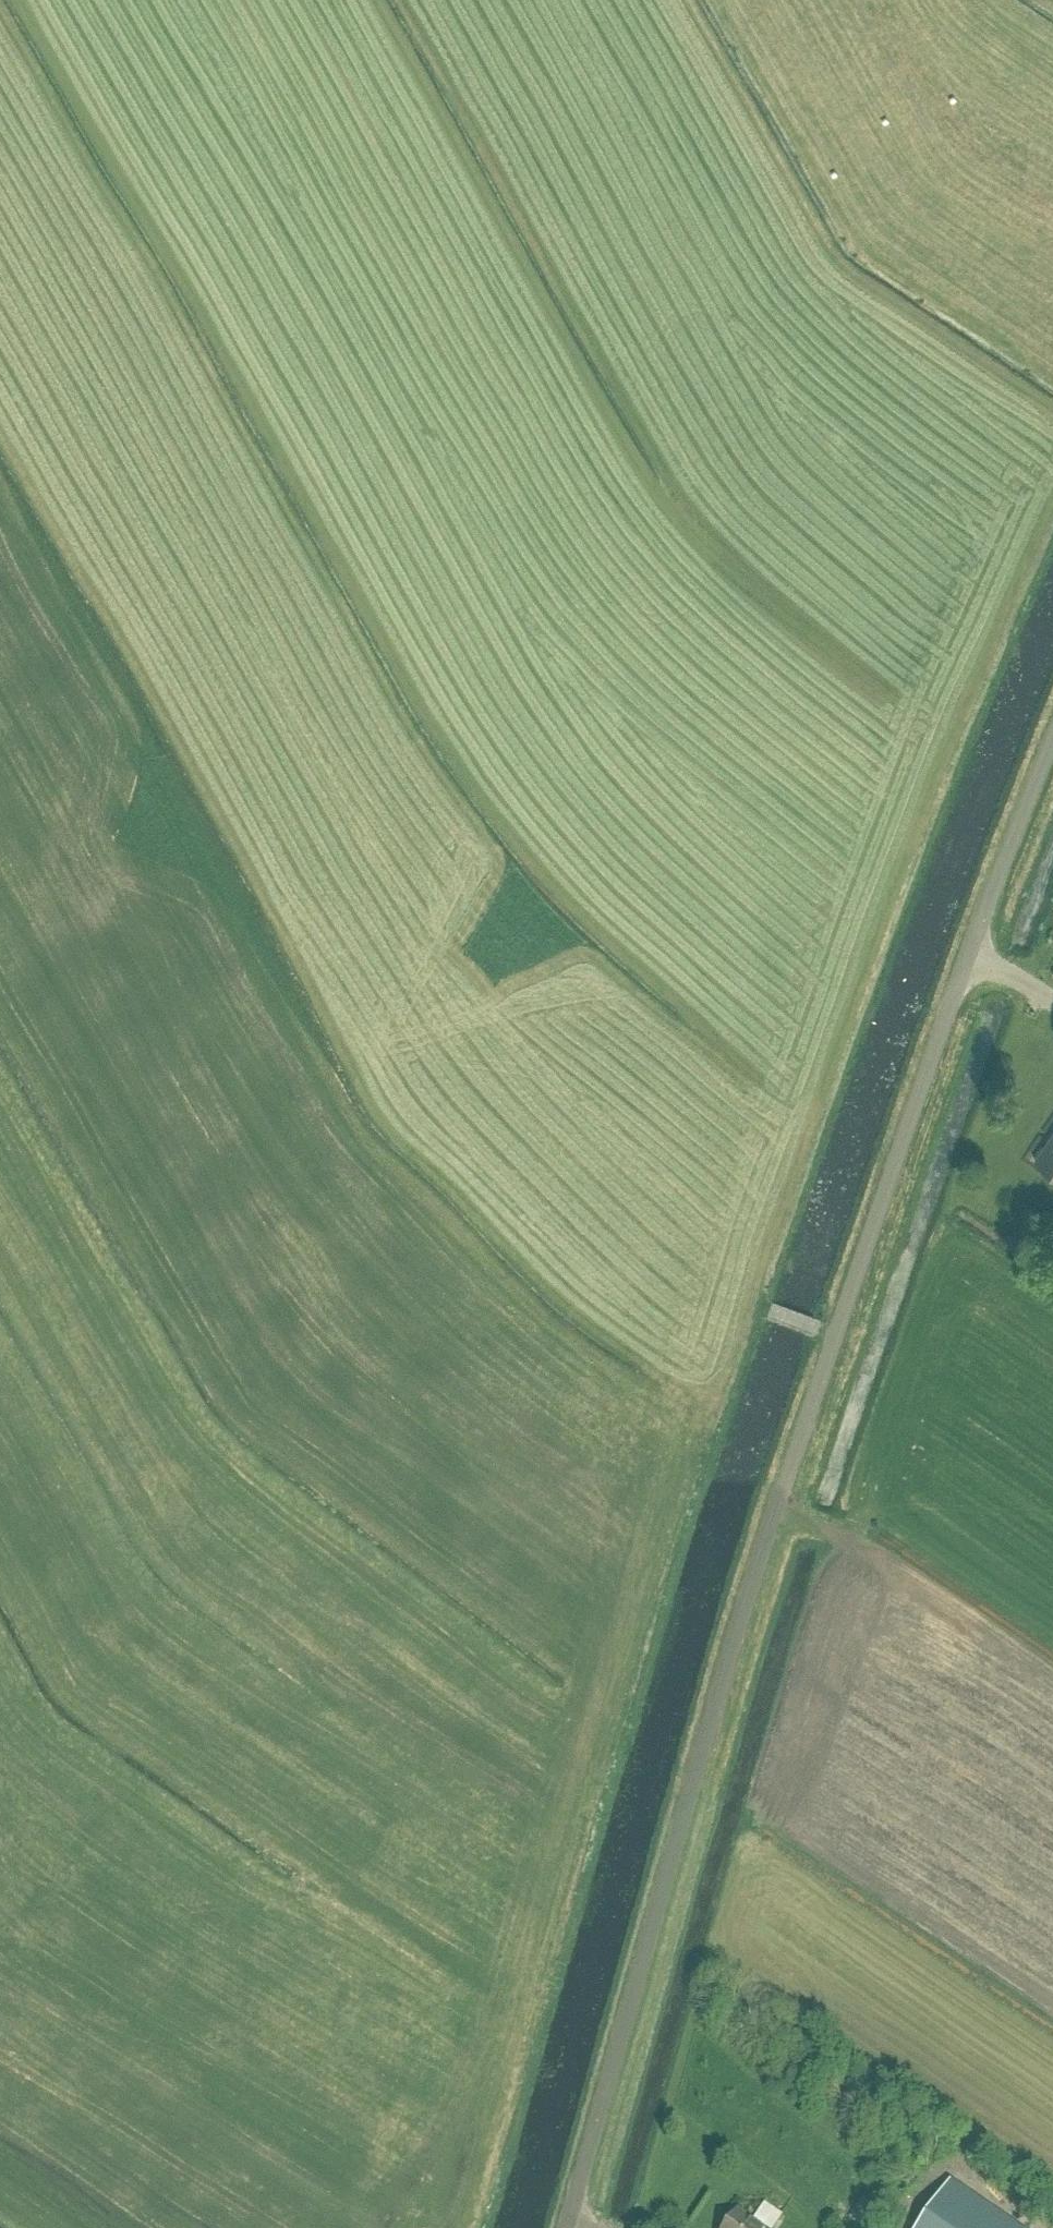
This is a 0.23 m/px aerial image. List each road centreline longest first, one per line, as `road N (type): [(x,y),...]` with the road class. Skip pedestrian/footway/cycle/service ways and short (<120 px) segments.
road 1 (unclassified): [(565,2227),(780,1498),(964,960),(1052,734)]

